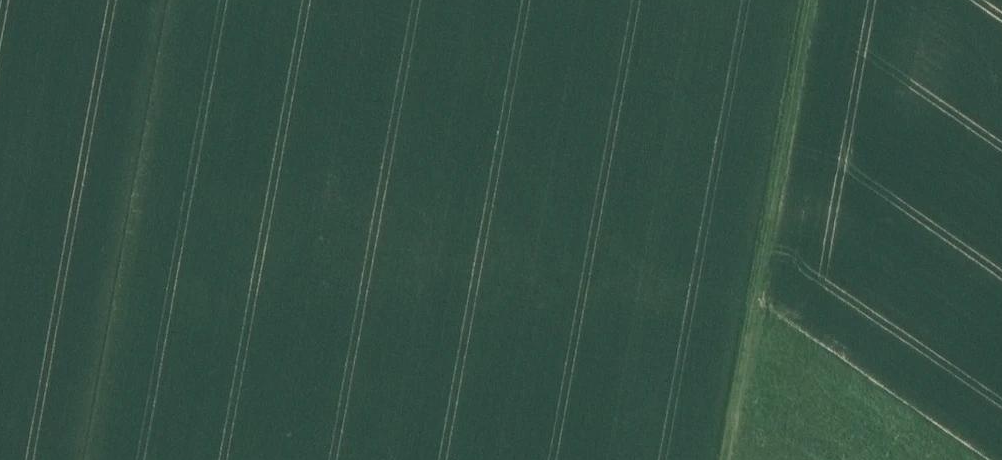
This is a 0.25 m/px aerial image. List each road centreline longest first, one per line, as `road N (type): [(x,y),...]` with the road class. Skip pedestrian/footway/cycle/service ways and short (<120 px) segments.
road 1 (track): [(728,459),(811,0)]

